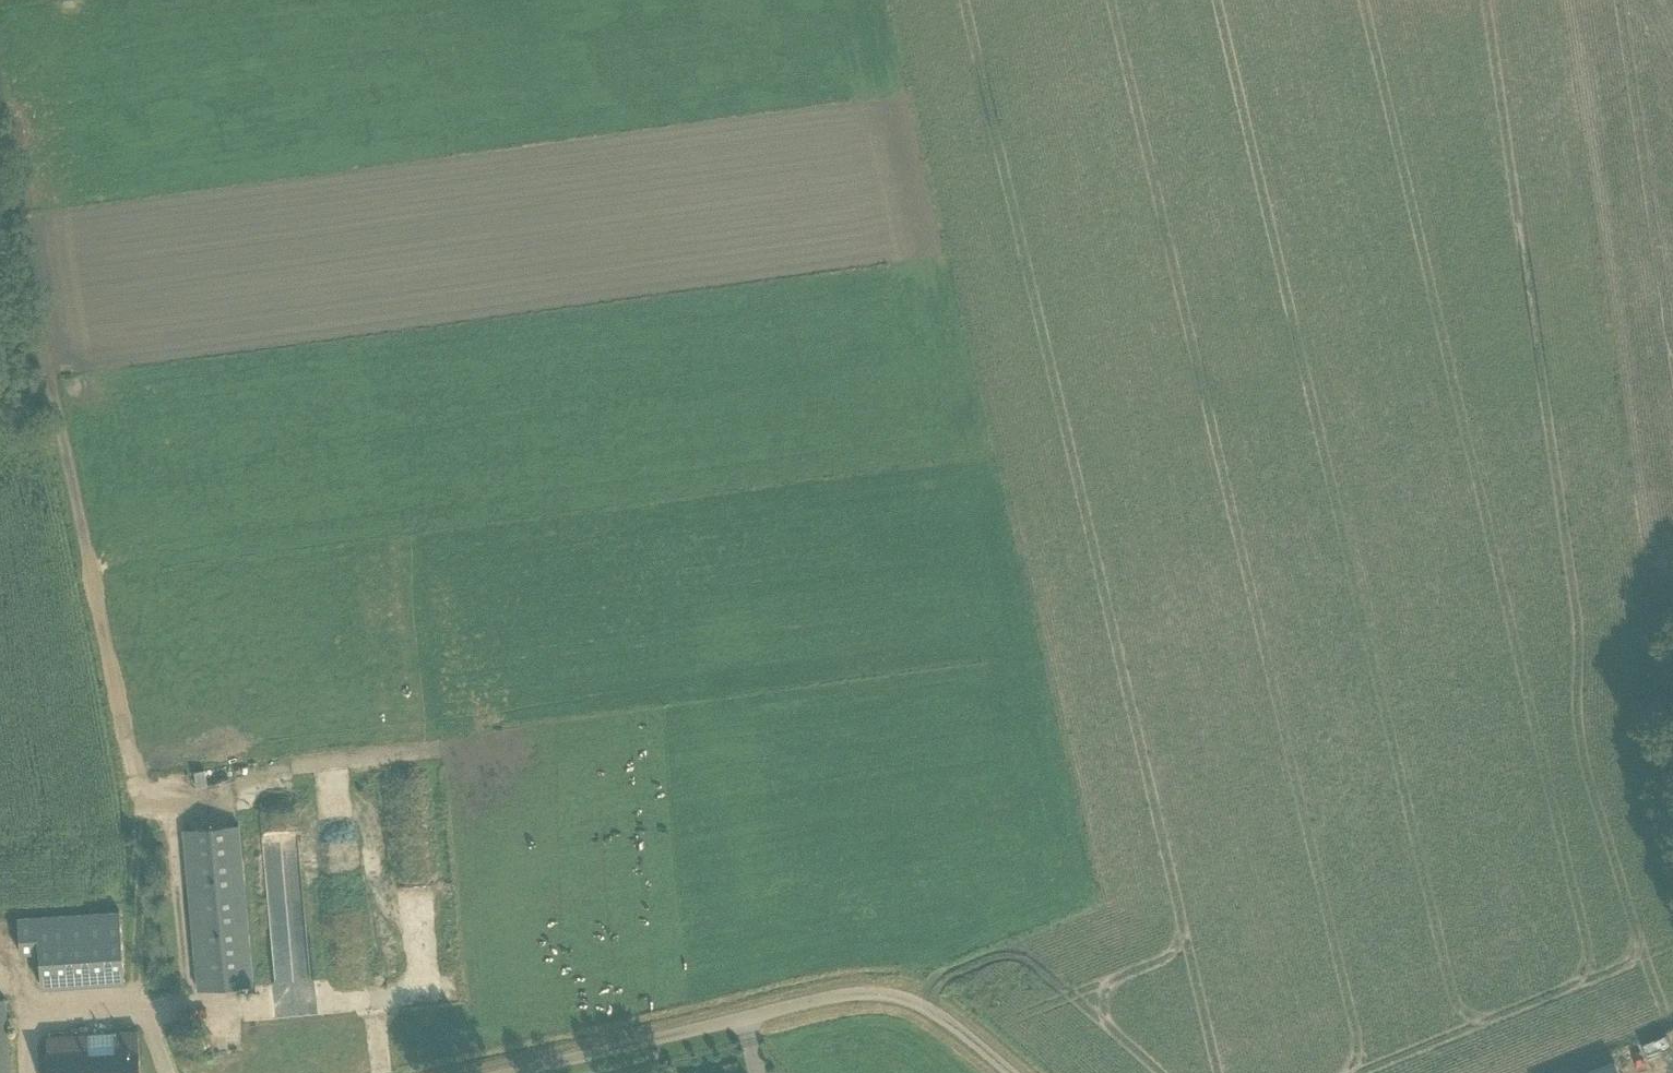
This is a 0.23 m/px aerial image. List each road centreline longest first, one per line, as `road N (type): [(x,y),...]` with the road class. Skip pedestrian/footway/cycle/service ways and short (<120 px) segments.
road 1 (unclassified): [(1010,1072),(931,1010),(895,995),(848,992),(507,1072)]

